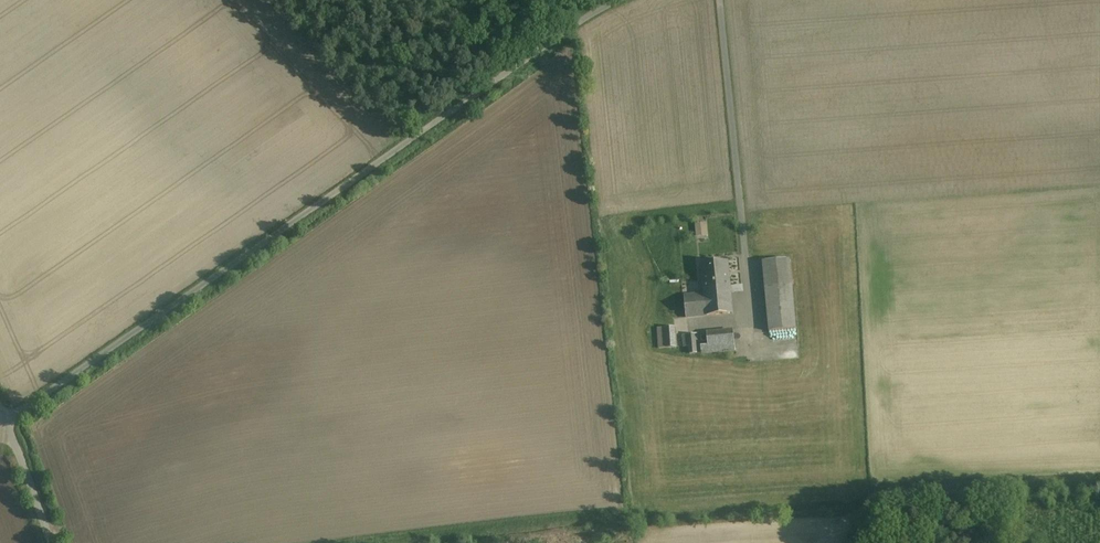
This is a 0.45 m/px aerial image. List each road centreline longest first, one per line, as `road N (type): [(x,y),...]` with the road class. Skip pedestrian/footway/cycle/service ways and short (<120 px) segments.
road 1 (unclassified): [(5,424),(621,0)]
road 2 (unclassified): [(5,424),(48,542)]

